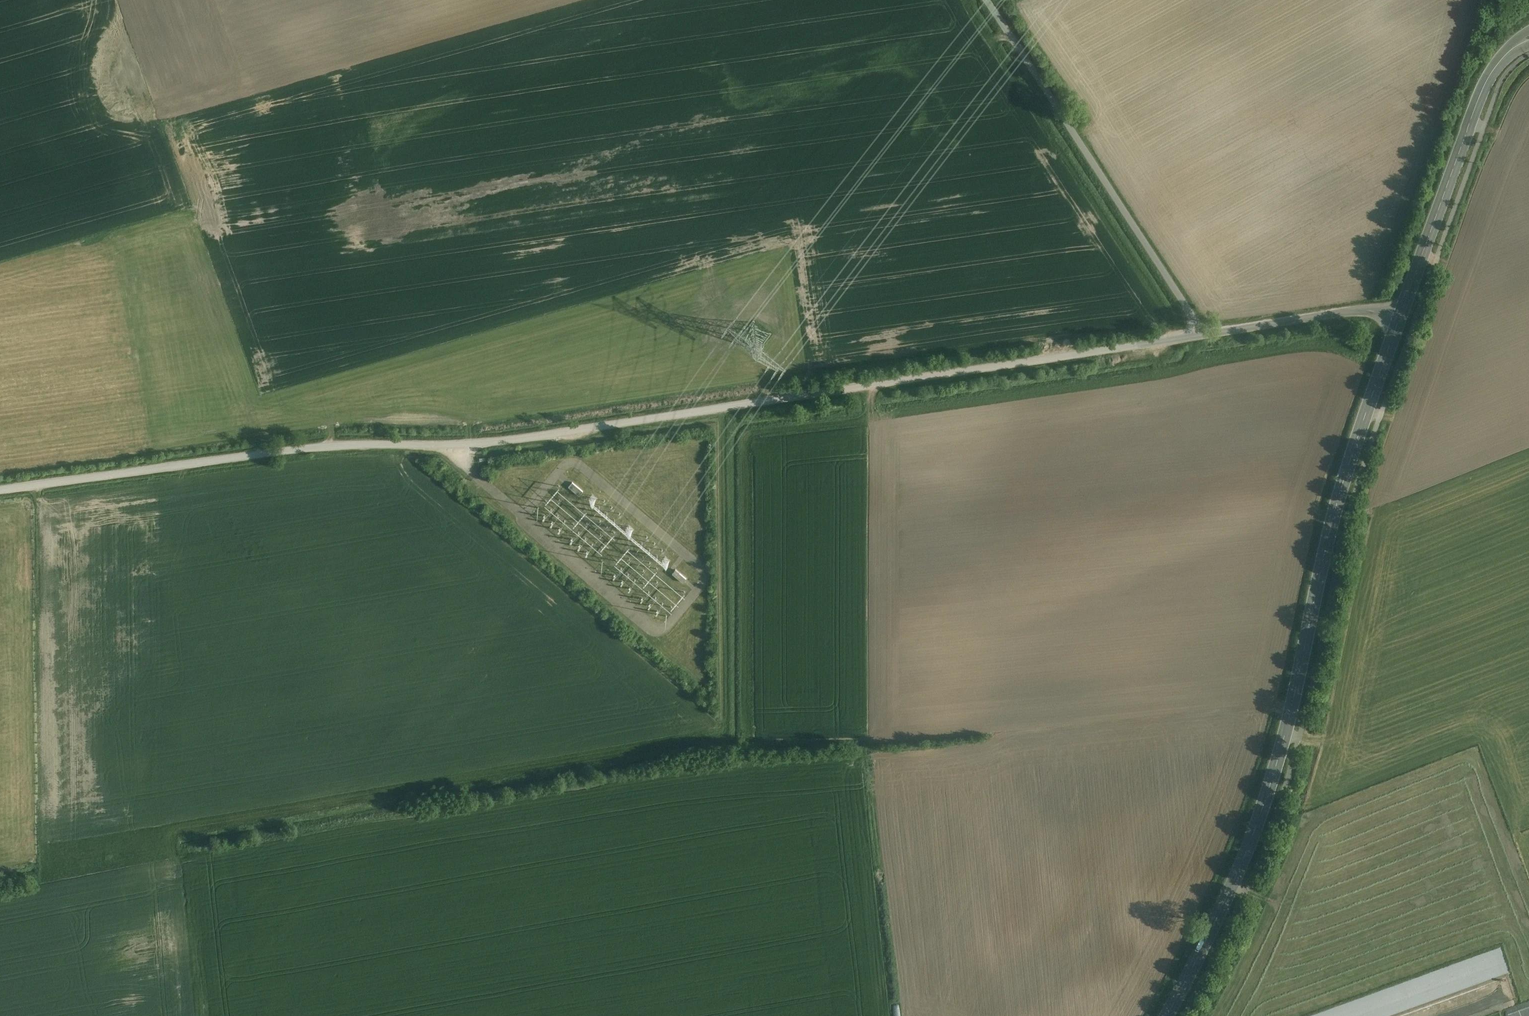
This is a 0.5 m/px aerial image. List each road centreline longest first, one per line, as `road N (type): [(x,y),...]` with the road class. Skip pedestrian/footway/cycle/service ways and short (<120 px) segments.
road 1 (unclassified): [(0,490),(337,446),(541,436),(1200,335)]
road 2 (tertiary): [(1399,321),(1337,501),(1279,757),(1235,877),(1166,1015)]
road 3 (unclassified): [(1200,335),(981,0)]
road 4 (tertiary): [(1528,40),(1503,57),(1485,83),(1399,321)]
road 5 (unclassified): [(1200,335),(1366,310),(1399,321)]

